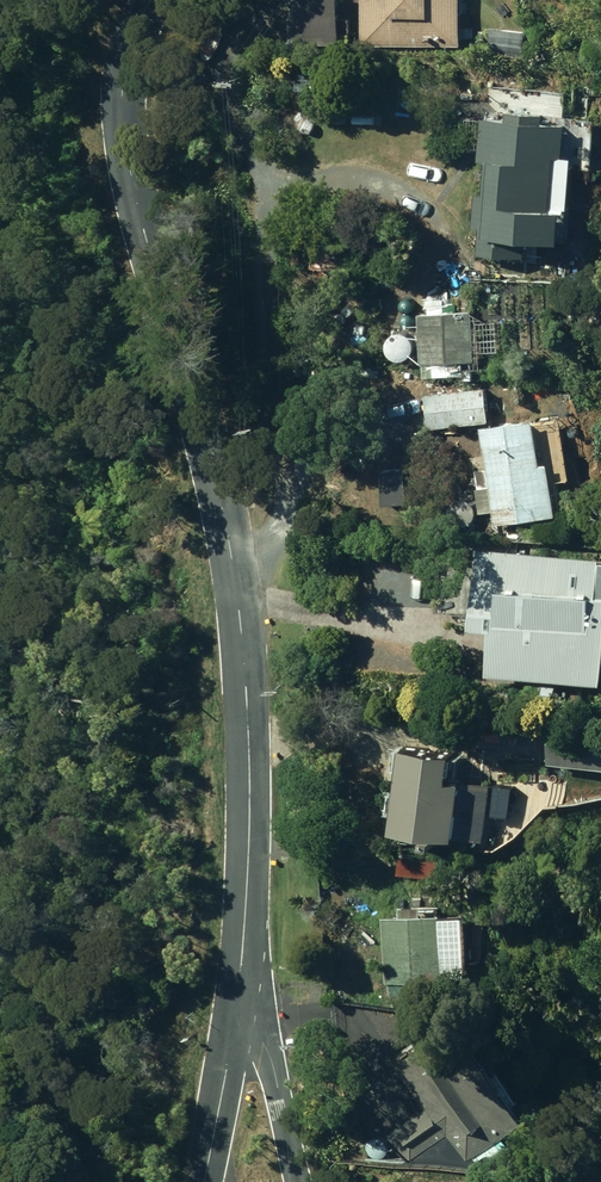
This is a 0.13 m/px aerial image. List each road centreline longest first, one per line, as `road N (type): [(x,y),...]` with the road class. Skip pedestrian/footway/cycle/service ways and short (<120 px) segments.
road 1 (residential): [(148,0),(128,61),(125,124),(131,186),(199,401),(234,550),(248,703),(240,981)]
road 2 (residential): [(284,1181),(275,1065),(240,981)]
road 3 (residential): [(240,981),(205,1181)]

